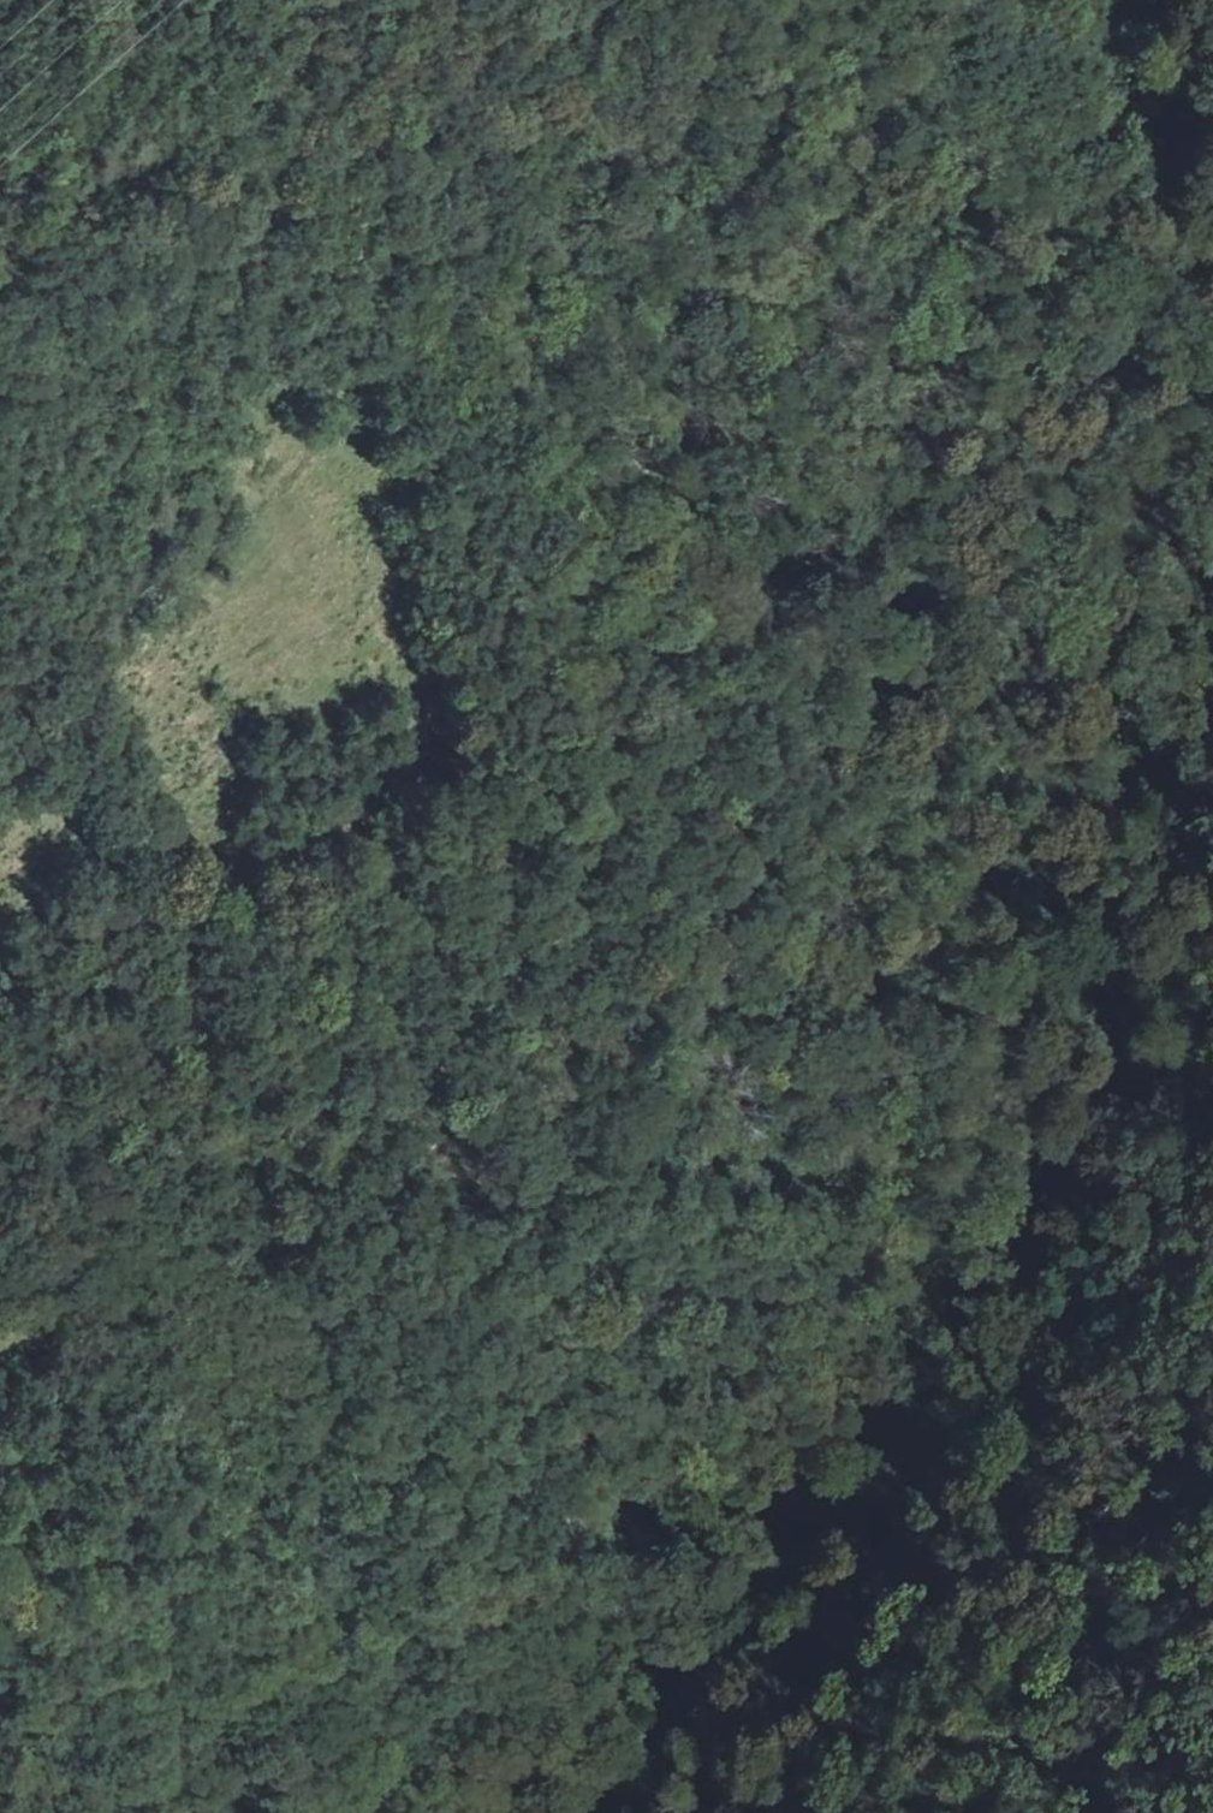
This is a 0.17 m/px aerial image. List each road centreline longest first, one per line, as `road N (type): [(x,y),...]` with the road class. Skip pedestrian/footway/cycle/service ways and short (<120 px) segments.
road 1 (track): [(0,986),(37,979),(339,844),(477,745),(531,673),(590,549),(809,0)]

